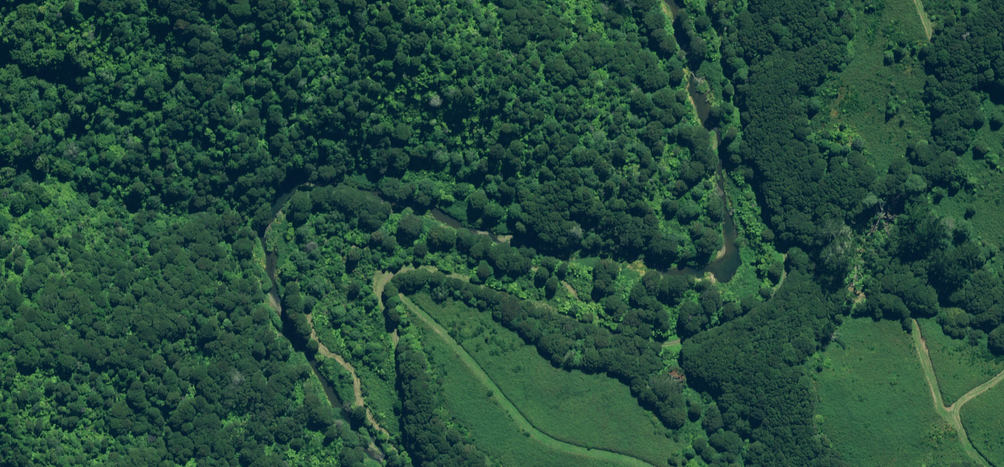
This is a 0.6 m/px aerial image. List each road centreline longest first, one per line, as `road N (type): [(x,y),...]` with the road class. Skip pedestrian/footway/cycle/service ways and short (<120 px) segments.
road 1 (track): [(707,0),(790,257),(787,274),(759,303),(660,346),(576,338),(537,305),(442,272),(407,266),(389,275),(380,290),(395,334),(399,447),(414,466)]
road 2 (track): [(389,275),(533,430),(652,466)]

